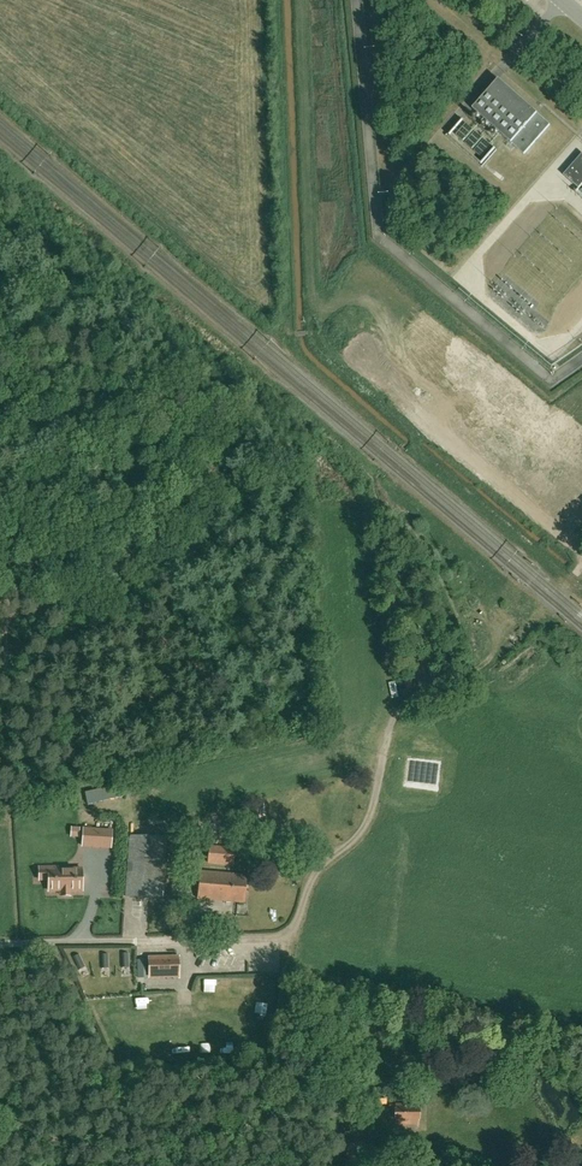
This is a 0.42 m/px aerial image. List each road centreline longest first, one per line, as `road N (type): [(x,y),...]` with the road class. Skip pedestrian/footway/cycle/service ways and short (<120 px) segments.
road 1 (track): [(293,938),(316,876),(373,814),(400,706),(472,671)]
road 2 (track): [(287,975),(581,1029)]
road 3 (track): [(293,938),(0,943)]
road 4 (track): [(293,938),(253,1165)]

